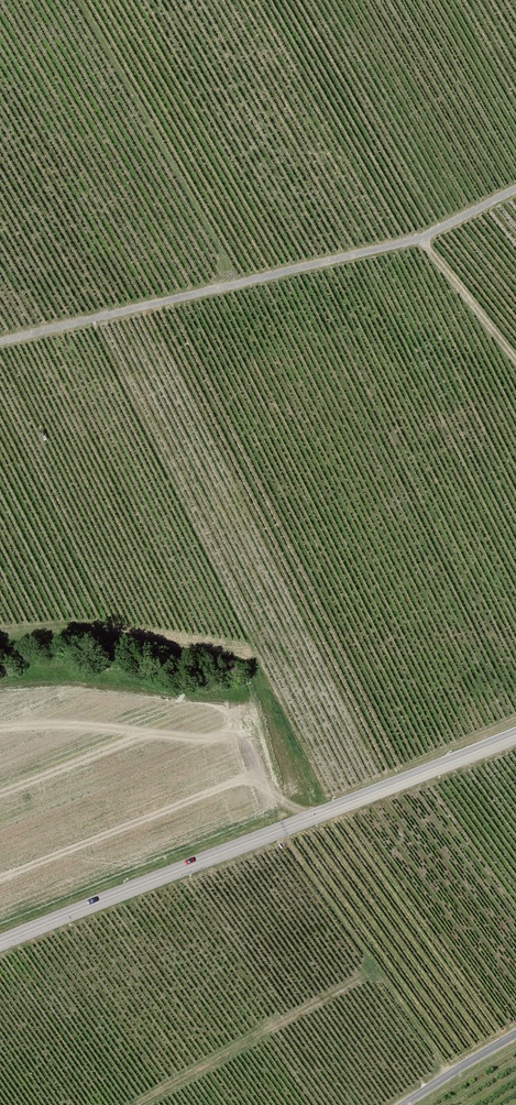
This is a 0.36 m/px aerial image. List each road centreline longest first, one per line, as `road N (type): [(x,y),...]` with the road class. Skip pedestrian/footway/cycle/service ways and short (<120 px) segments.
road 1 (tertiary): [(0,943),(515,735)]
road 2 (track): [(515,191),(421,240),(0,341)]
road 3 (track): [(515,360),(421,240)]
road 4 (unclassified): [(405,1104),(515,1035)]

